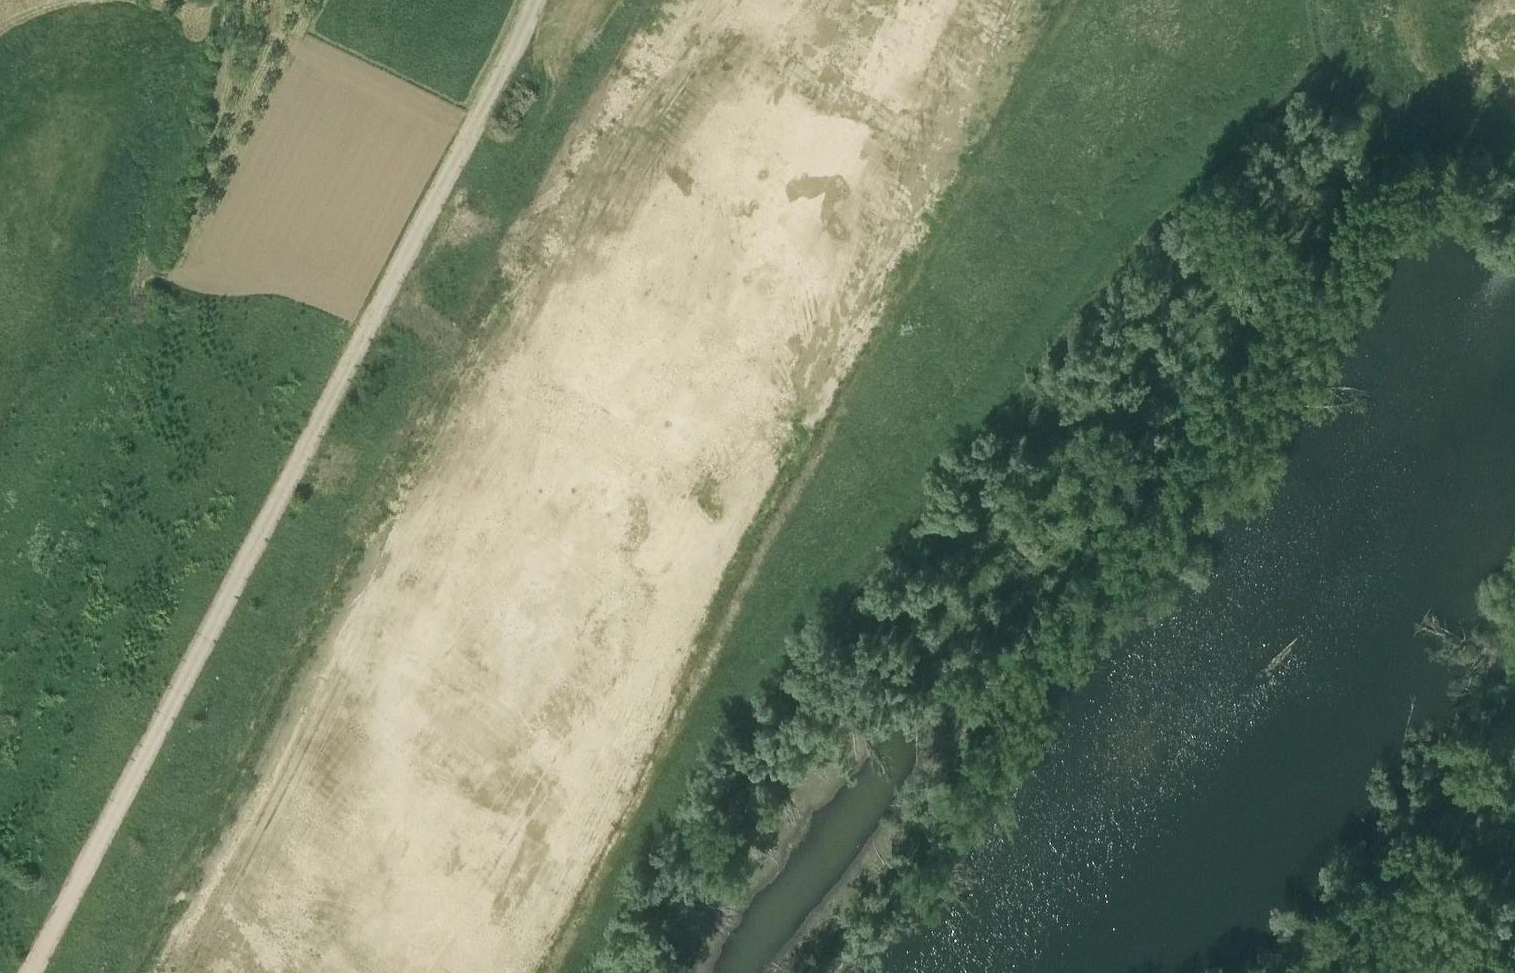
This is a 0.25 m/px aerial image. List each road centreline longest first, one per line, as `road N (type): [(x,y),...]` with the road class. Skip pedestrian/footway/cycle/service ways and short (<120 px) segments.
road 1 (track): [(532,0),(499,82),(31,972)]

